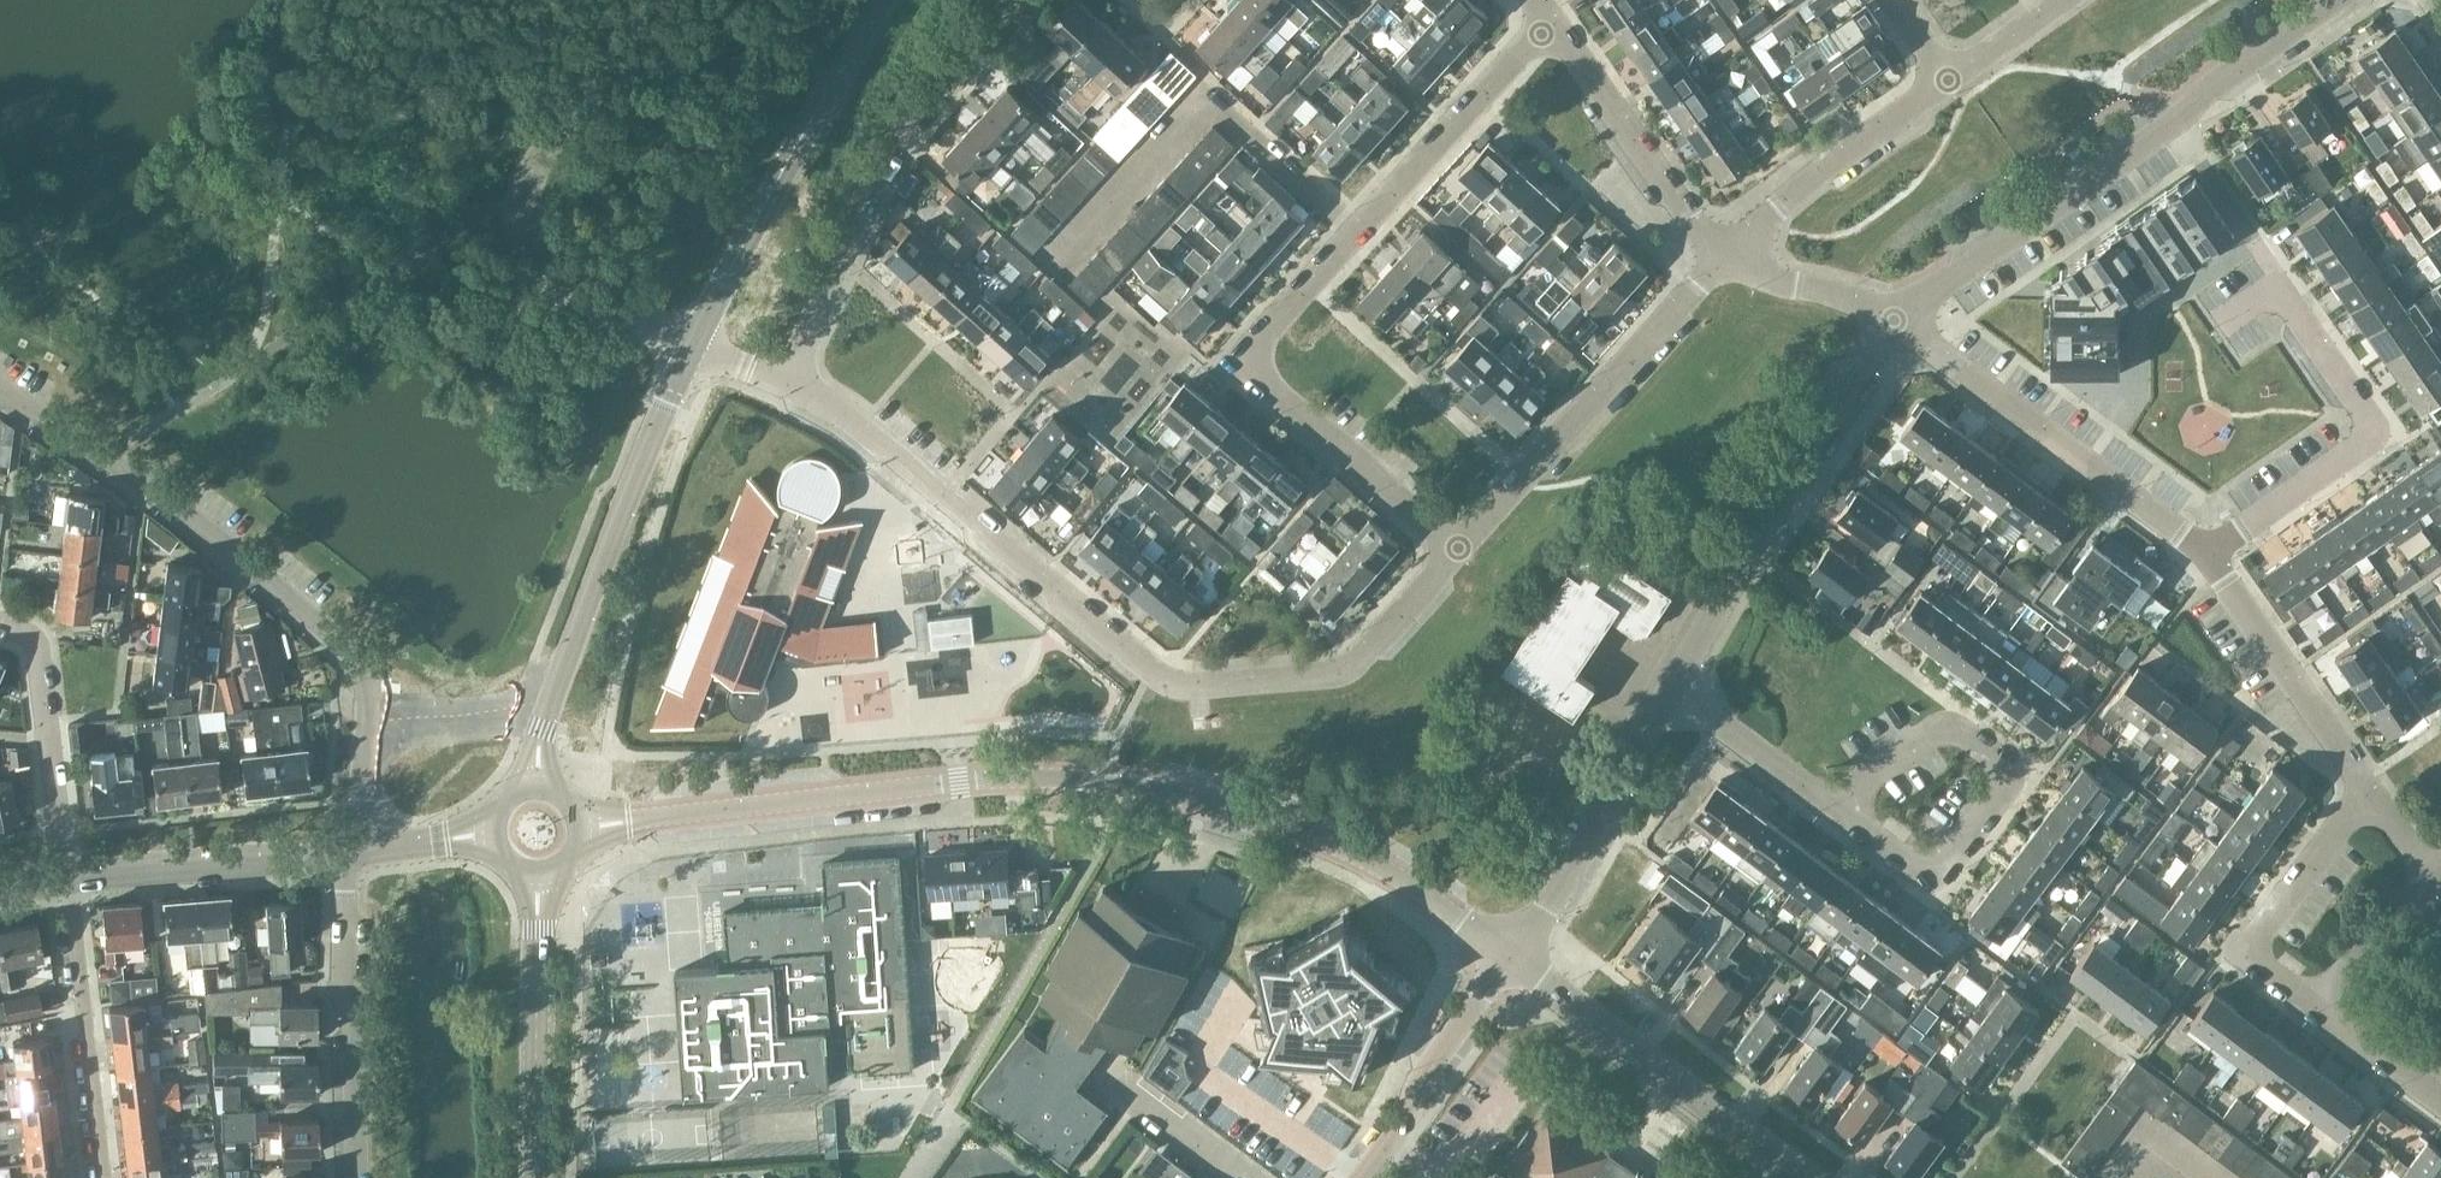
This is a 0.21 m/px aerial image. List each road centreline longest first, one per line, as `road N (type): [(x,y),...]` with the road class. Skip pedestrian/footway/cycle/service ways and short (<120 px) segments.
road 1 (residential): [(594,818),(991,778),(1140,786),(1338,846),(1421,891),(1509,956)]
road 2 (residential): [(1456,548),(1342,669),(1172,681),(860,424),(786,382)]
road 3 (residential): [(1456,548),(1242,361),(1550,20)]
road 4 (residential): [(352,851),(368,689),(361,665),(174,504),(0,391)]
road 5 (residential): [(1893,319),(2335,0)]
road 6 (residential): [(786,382),(897,140),(1021,0)]
road 7 (unclassified): [(677,334),(559,274),(527,224),(539,163),(638,0)]
road 8 (residential): [(1670,691),(1803,456),(1893,319)]
road 9 (residential): [(1456,548),(1726,254)]
road 10 (residential): [(2205,552),(1893,319)]
road 11 (residential): [(2205,552),(2371,430),(2277,284)]
road 12 (residential): [(1806,1177),(1509,956)]
road 13 (secondary): [(542,756),(557,684),(649,442)]
road 14 (residential): [(357,1177),(353,1021),(342,992),(352,851)]
road 15 (residential): [(1942,728),(2001,764),(2006,778),(2003,794),(1947,865),(1912,865),(1832,804)]
road 16 (residential): [(1509,956),(1546,909),(1670,691)]
road 17 (secondary): [(535,1177),(537,870)]
road 18 (residential): [(65,876),(104,1177)]
road 19 (residential): [(2315,1006),(2244,954),(2368,788)]
road 20 (residential): [(1726,254),(1694,222),(1550,20)]
road 21 (unclassified): [(352,851),(65,876)]
road 22 (residential): [(2368,788),(2205,552)]
road 23 (residential): [(1726,254),(1948,80)]
road 24 (residential): [(65,876),(37,646),(0,622)]
road 25 (residential): [(1361,1177),(1409,1111),(1416,1084),(1509,956)]
road 26 (secondary): [(766,202),(887,0)]
road 27 (residential): [(1832,804),(1670,691)]
road 28 (residential): [(1893,319),(1726,254)]
road 29 (residential): [(2315,1006),(2432,877)]
road 30 (secondary): [(766,202),(715,263),(677,334)]
road 31 (secondary): [(716,352),(763,232),(766,202)]
road 32 (residential): [(2440,1102),(2315,1006)]
road 33 (residential): [(1948,80),(2064,0)]
road 34 (residential): [(1832,804),(1942,728)]
road 35 (unclassified): [(483,833),(352,851)]

